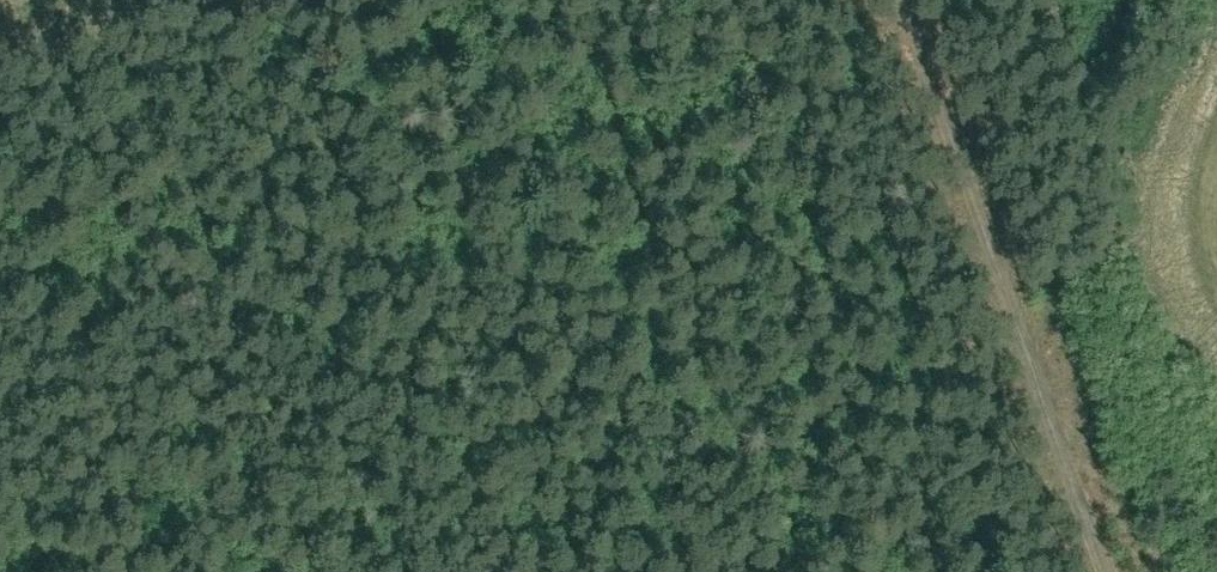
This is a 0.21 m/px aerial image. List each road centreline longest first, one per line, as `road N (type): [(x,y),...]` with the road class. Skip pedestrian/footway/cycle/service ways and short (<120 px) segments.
road 1 (track): [(905,0),(1097,571)]

